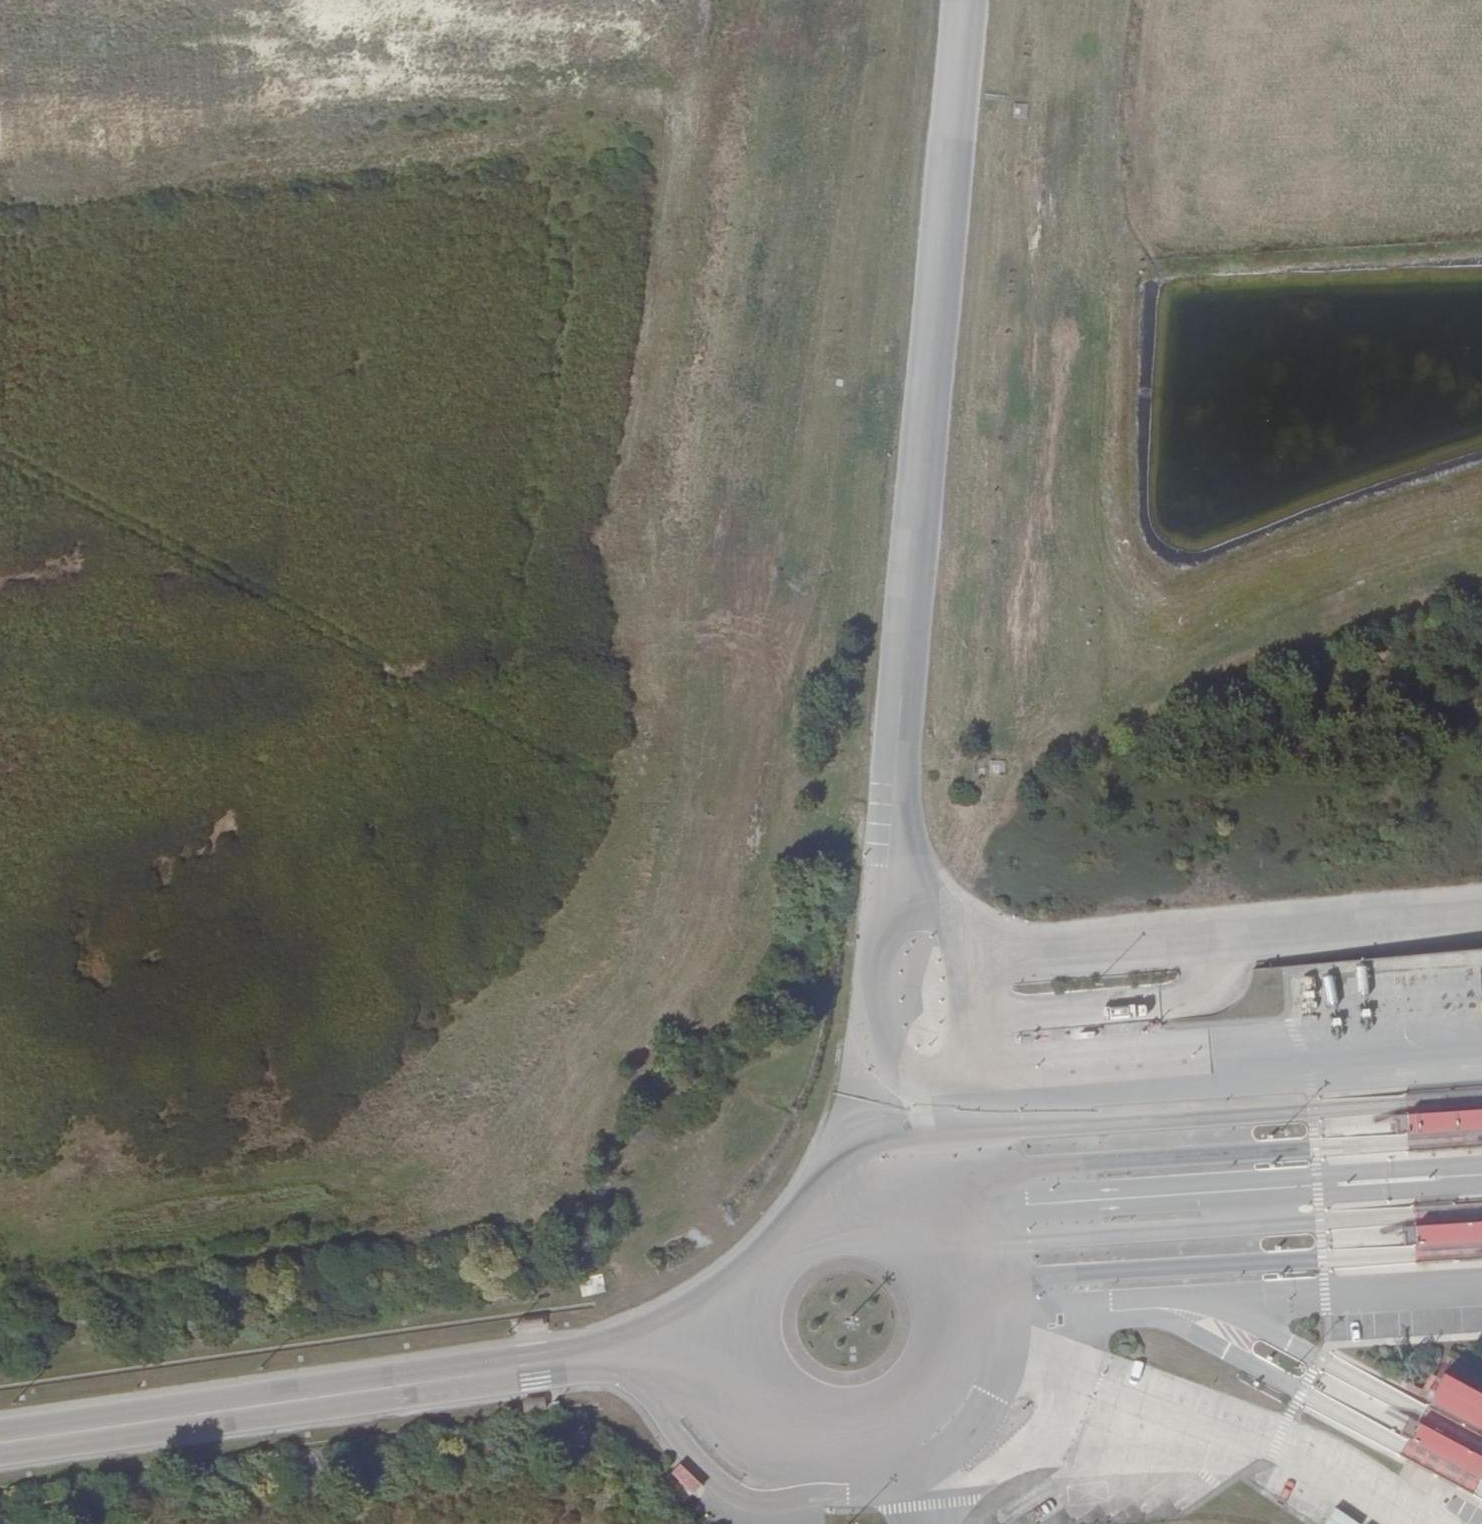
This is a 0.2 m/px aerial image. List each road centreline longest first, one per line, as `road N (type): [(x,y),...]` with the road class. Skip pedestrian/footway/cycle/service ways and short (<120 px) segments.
road 1 (track): [(970,953),(1481,906)]

